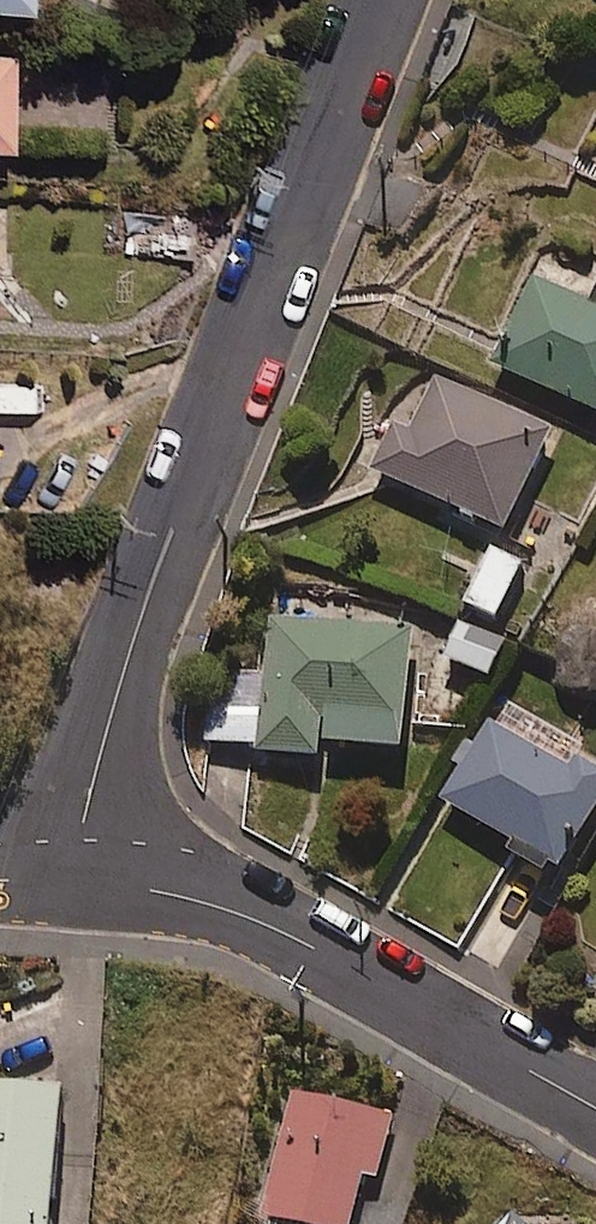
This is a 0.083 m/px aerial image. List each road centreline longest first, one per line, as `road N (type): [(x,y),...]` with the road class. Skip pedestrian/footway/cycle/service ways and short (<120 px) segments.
road 1 (residential): [(78,879),(78,833),(129,638),(368,0)]
road 2 (residential): [(595,1109),(254,918),(78,879)]

